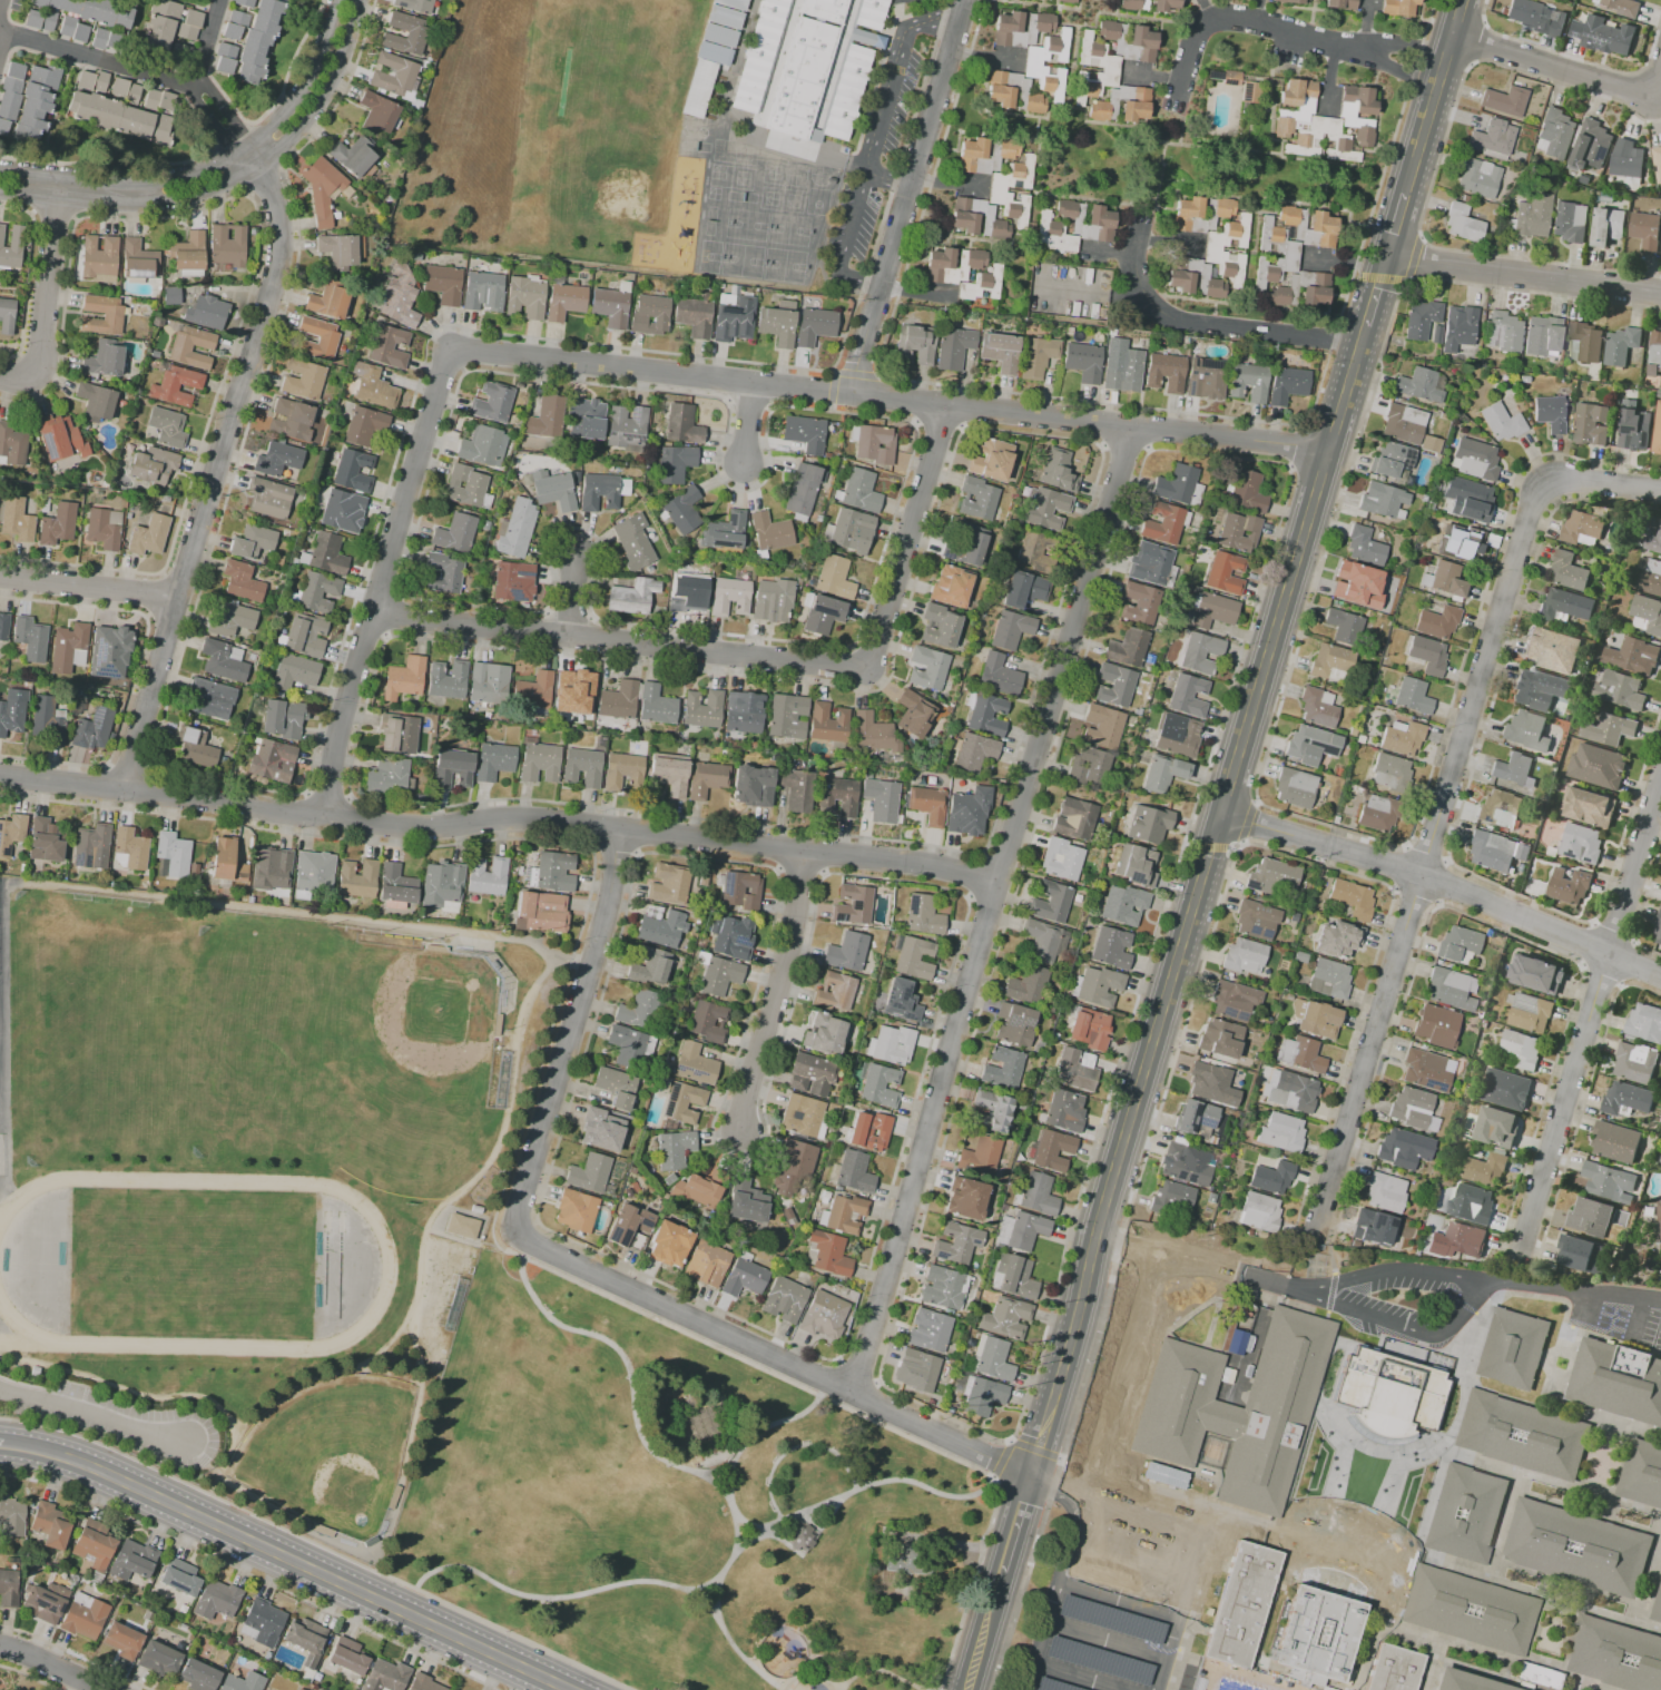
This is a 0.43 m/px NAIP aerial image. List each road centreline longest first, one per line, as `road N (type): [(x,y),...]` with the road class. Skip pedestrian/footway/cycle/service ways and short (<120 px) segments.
road 1 (tertiary): [(1366,326),(1030,1482)]
road 2 (residential): [(1132,428),(852,1394)]
road 3 (residential): [(996,884),(932,865),(532,819),(407,827),(0,776)]
road 4 (residential): [(620,829),(602,923),(518,1209),(519,1235),(1030,1482)]
road 5 (residential): [(1660,490),(1554,482),(1530,507),(1313,1234)]
road 6 (residential): [(1328,450),(449,348)]
road 7 (residential): [(946,405),(866,667),(372,616)]
road 8 (residential): [(242,149),(276,199),(275,277),(124,790)]
road 9 (tertiary): [(570,1689),(92,1467),(2,1444)]
road 10 (residential): [(1660,760),(1601,947),(1524,1241)]
road 11 (residential): [(449,348),(337,731),(325,818)]
road 12 (residential): [(1660,969),(1418,873),(1219,814)]
road 13 (residential): [(0,192),(150,205),(196,198),(256,169),(321,102),(358,0)]
road 14 (residential): [(332,0),(301,90),(242,149),(185,176),(140,183),(0,170)]
road 15 (residential): [(966,0),(851,394)]
road 16 (residential): [(1443,67),(1255,22),(1212,20),(1195,37),(1177,95)]
road 17 (residential): [(1360,343),(1186,324),(1161,313),(1137,277),(1139,225)]
road 18 (residential): [(802,853),(787,953),(737,1130)]
road 19 (residential): [(1660,291),(1385,262)]
road 20 (residential): [(4,33),(193,86),(242,149)]
road 21 (residential): [(1660,64),(1652,94),(1453,33)]
road 22 (residential): [(60,176),(39,366),(20,381),(0,378)]
road 23 (tertiary): [(1463,0),(1405,196)]
road 24 (residential): [(175,597),(0,577)]
road 25 (tertiary): [(1003,1572),(967,1689)]

